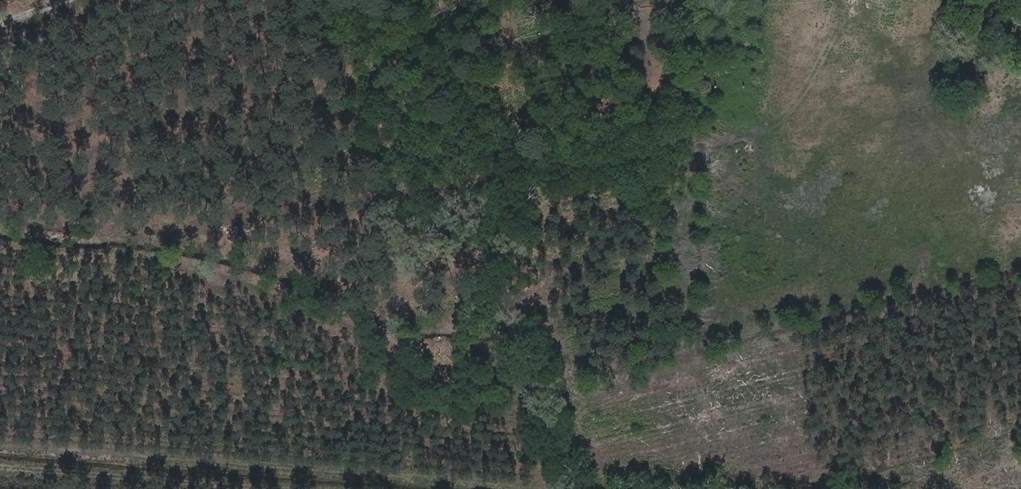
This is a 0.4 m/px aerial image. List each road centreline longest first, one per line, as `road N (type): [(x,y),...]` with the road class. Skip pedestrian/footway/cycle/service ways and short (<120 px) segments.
road 1 (track): [(552,482),(0,442)]
road 2 (track): [(295,488),(0,468)]
road 3 (track): [(0,245),(153,256),(242,280)]

